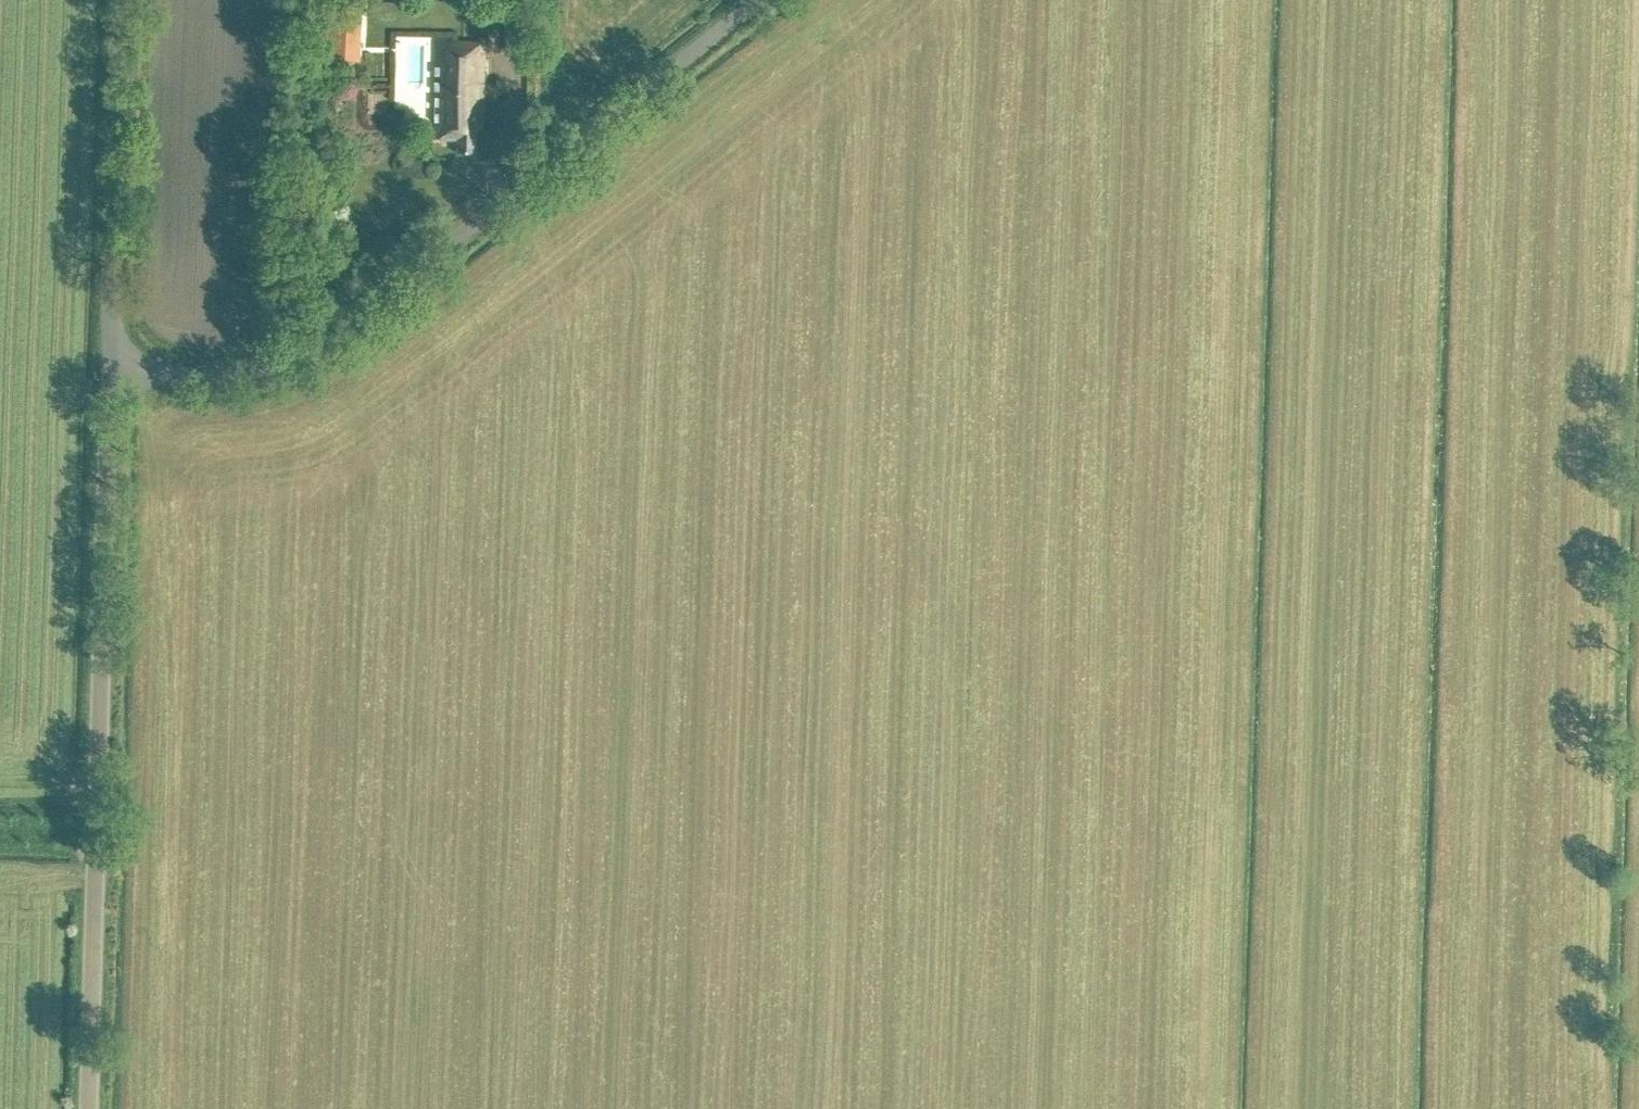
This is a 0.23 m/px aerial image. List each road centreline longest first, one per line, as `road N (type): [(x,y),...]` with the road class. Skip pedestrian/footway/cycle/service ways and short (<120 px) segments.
road 1 (unclassified): [(105,353),(175,395),(274,380),(384,306),(770,0)]
road 2 (unclassified): [(91,1108),(105,353)]
road 3 (unclassified): [(105,353),(117,0)]

